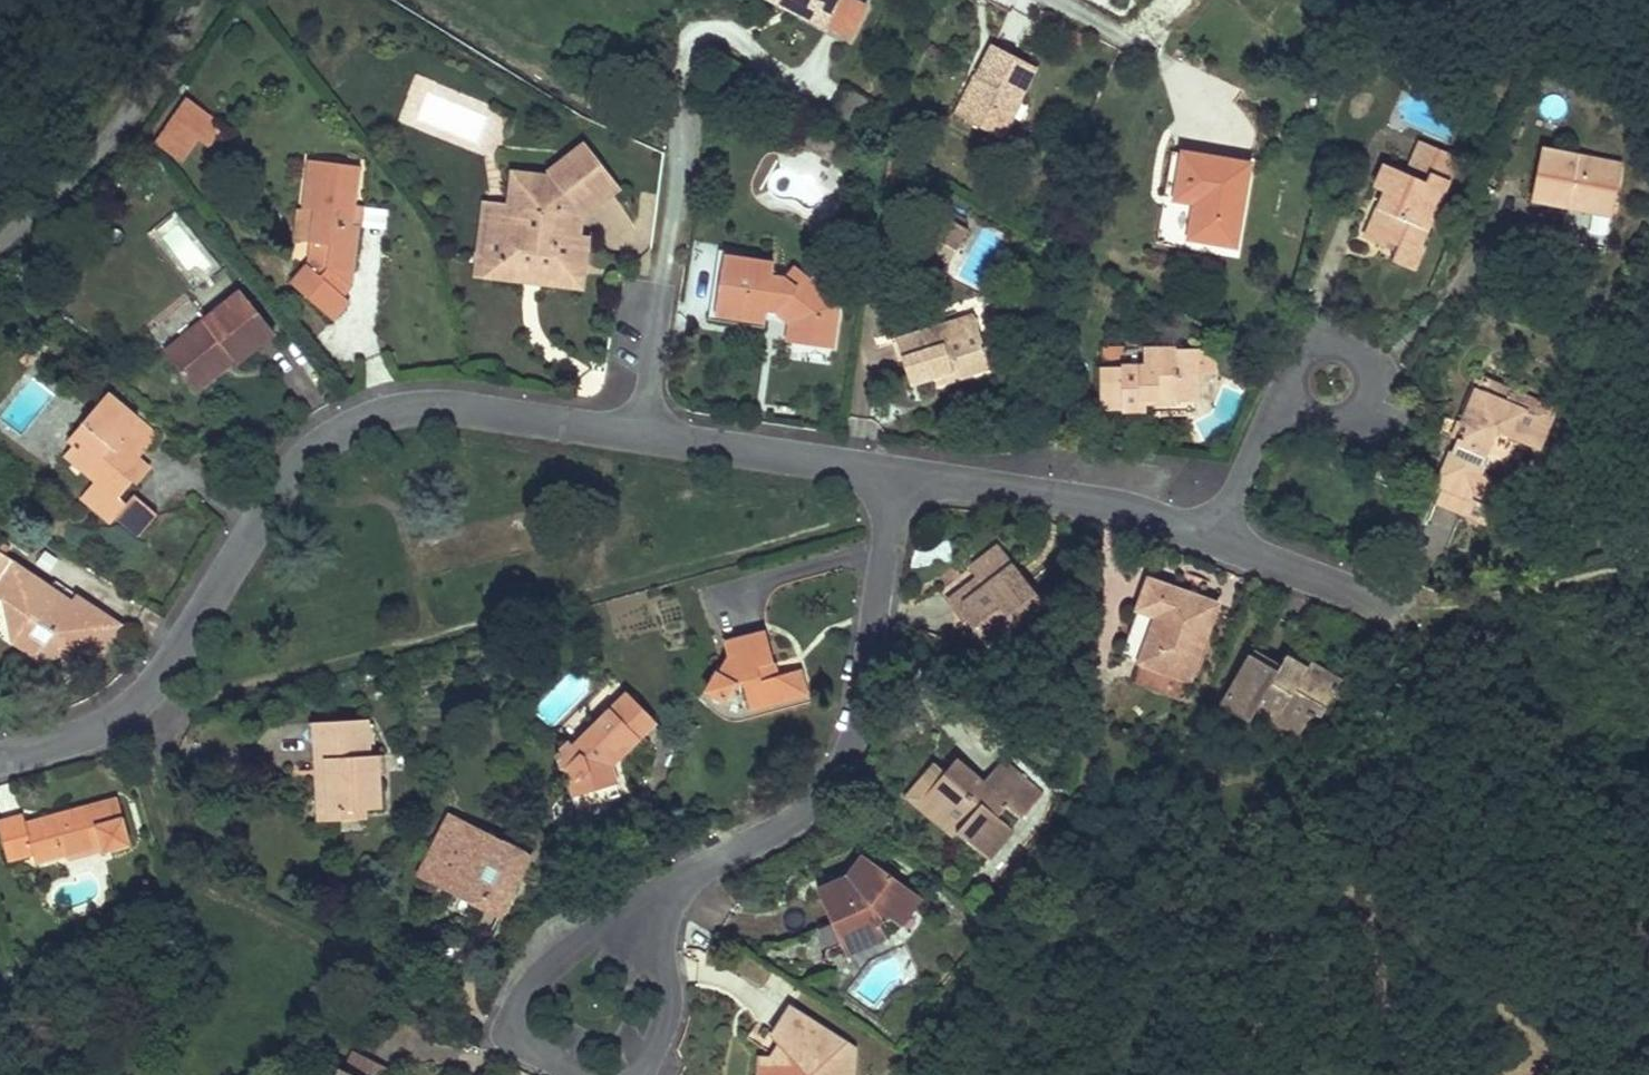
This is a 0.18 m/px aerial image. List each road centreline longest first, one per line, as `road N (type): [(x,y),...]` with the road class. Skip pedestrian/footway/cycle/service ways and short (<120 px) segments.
road 1 (residential): [(9,758),(92,731),(140,698),(300,464),(373,418),(446,406),(898,475)]
road 2 (residential): [(898,475),(864,702),(837,779),(781,833),(687,875),(643,931)]
road 3 (residential): [(898,475),(1115,504),(1401,611)]
road 4 (residential): [(0,238),(100,151),(199,0)]
road 5 (residential): [(643,931),(612,926),(587,935),(516,1007),(517,1037),(575,1074)]
road 6 (residential): [(641,1074),(667,1005),(650,938)]
road 7 (residential): [(1047,0),(1157,58)]

